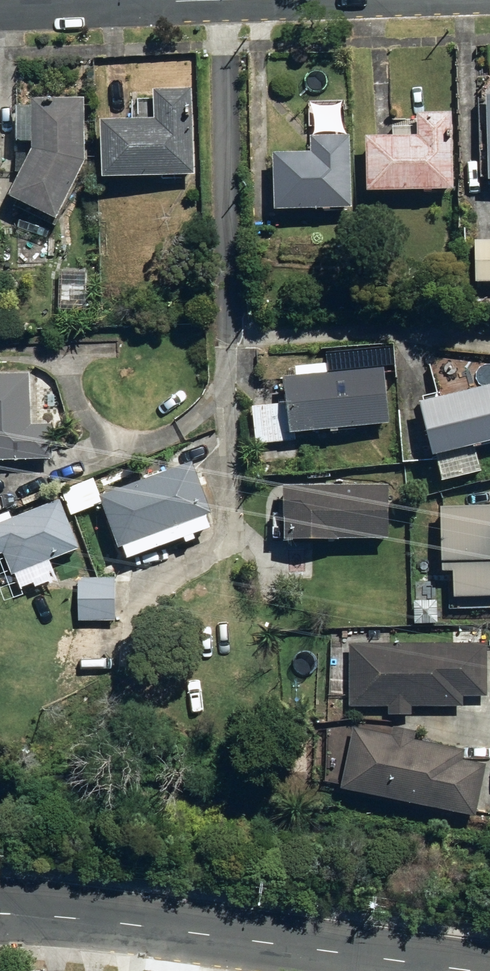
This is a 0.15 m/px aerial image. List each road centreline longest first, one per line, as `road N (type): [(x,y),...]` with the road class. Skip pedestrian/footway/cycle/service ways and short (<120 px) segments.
road 1 (residential): [(489,970),(112,917),(0,910)]
road 2 (residential): [(0,9),(249,0)]

